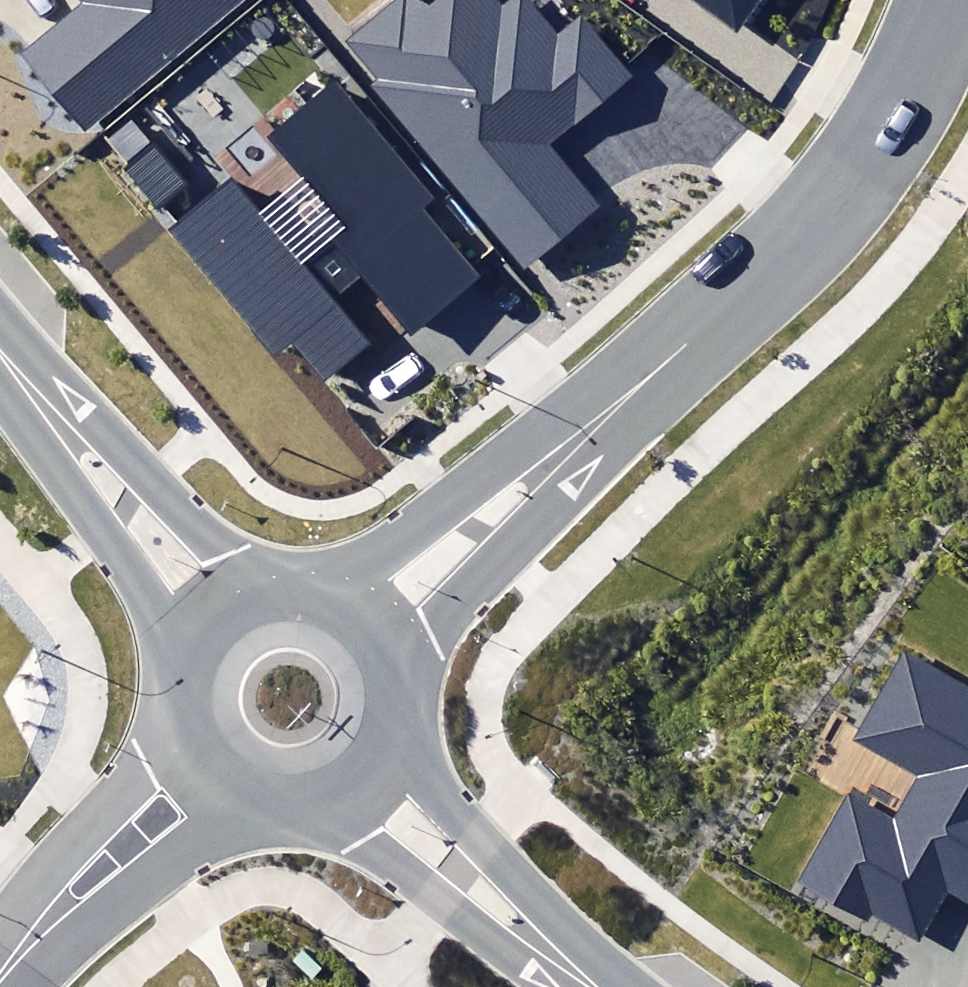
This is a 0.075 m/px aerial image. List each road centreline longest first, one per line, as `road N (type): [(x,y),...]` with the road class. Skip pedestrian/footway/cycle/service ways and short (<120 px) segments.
road 1 (residential): [(651,375),(812,227),(886,122),(943,0)]
road 2 (residential): [(322,595),(511,456),(651,375)]
road 3 (residential): [(651,375),(565,490),(394,665)]
road 4 (residential): [(188,658),(71,487),(24,381)]
road 5 (residential): [(24,381),(119,447),(263,594)]
road 6 (residential): [(588,985),(508,947),(333,803)]
road 7 (residential): [(391,743),(543,911),(588,985)]
road 8 (residential): [(260,807),(118,901),(65,901)]
road 9 (residential): [(65,901),(68,859),(85,835),(182,724)]

